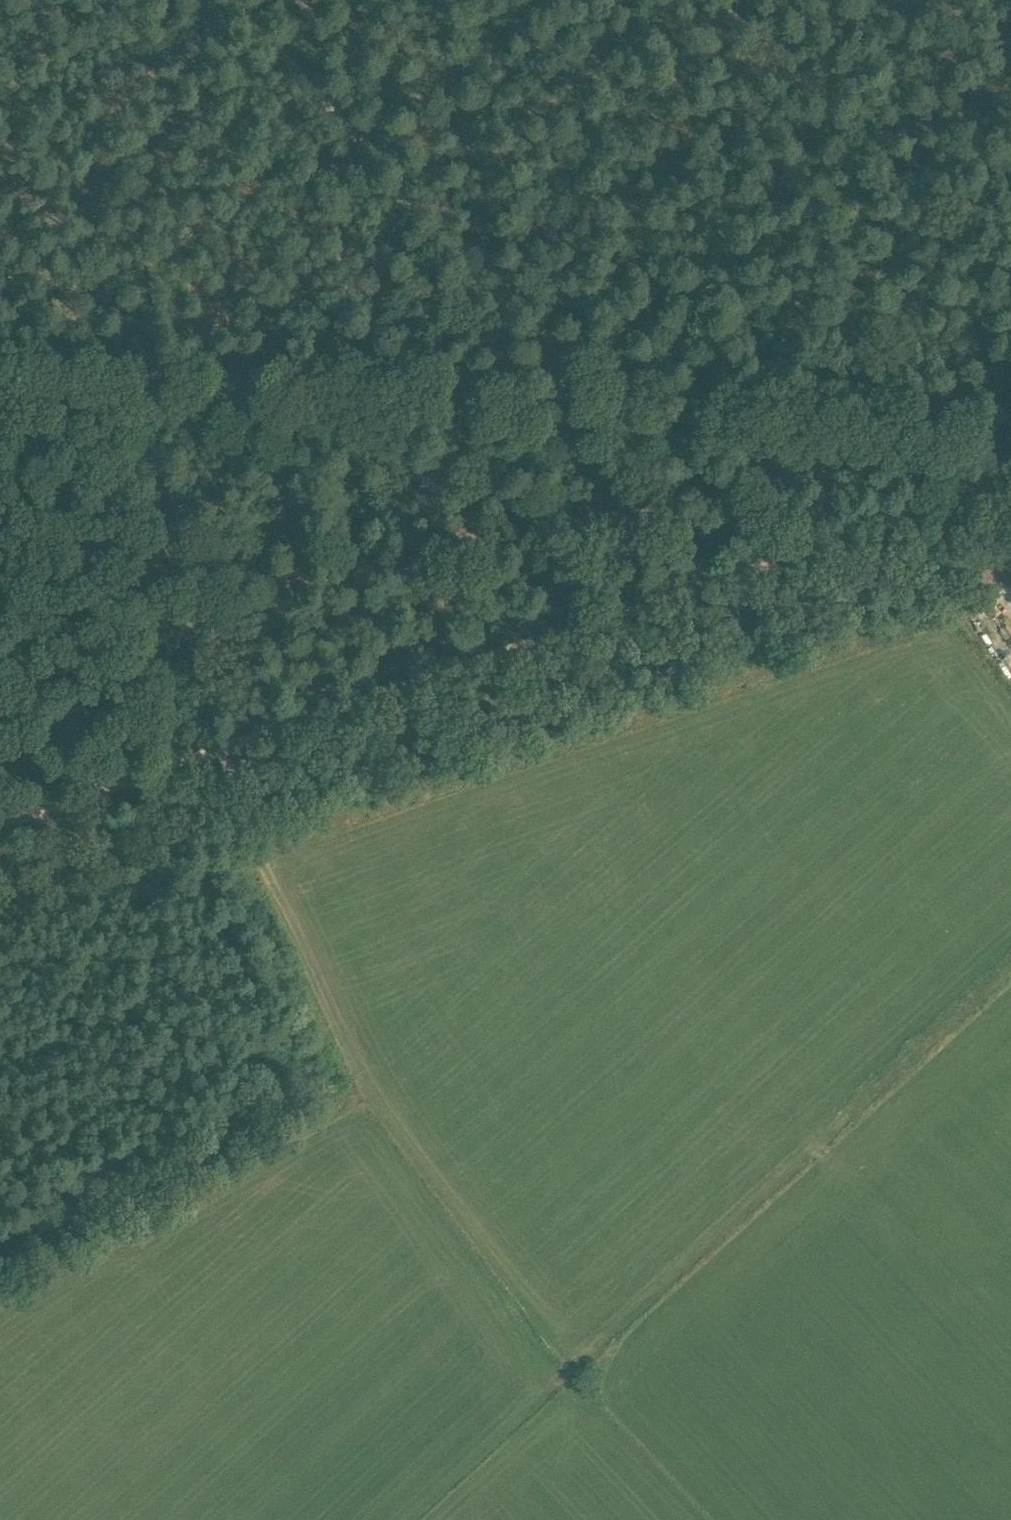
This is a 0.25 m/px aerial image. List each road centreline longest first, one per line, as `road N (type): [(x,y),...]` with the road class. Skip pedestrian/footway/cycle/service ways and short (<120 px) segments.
road 1 (track): [(1010,474),(974,496),(0,822)]
road 2 (track): [(0,386),(1010,449)]
road 3 (track): [(694,0),(377,160),(229,0)]

